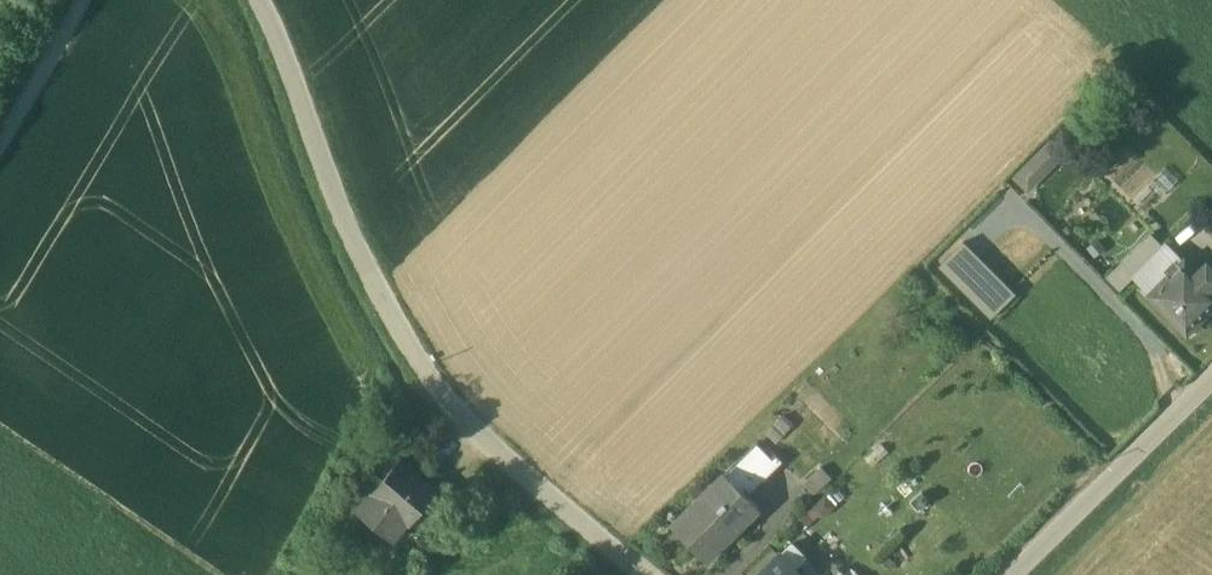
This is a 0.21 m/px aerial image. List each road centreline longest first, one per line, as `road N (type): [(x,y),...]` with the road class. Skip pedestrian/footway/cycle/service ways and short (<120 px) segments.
road 1 (unclassified): [(259,0),(346,226),(417,355)]
road 2 (residential): [(417,355),(476,429),(643,574)]
road 3 (residential): [(1014,574),(1211,381)]
road 4 (track): [(0,135),(81,0)]

